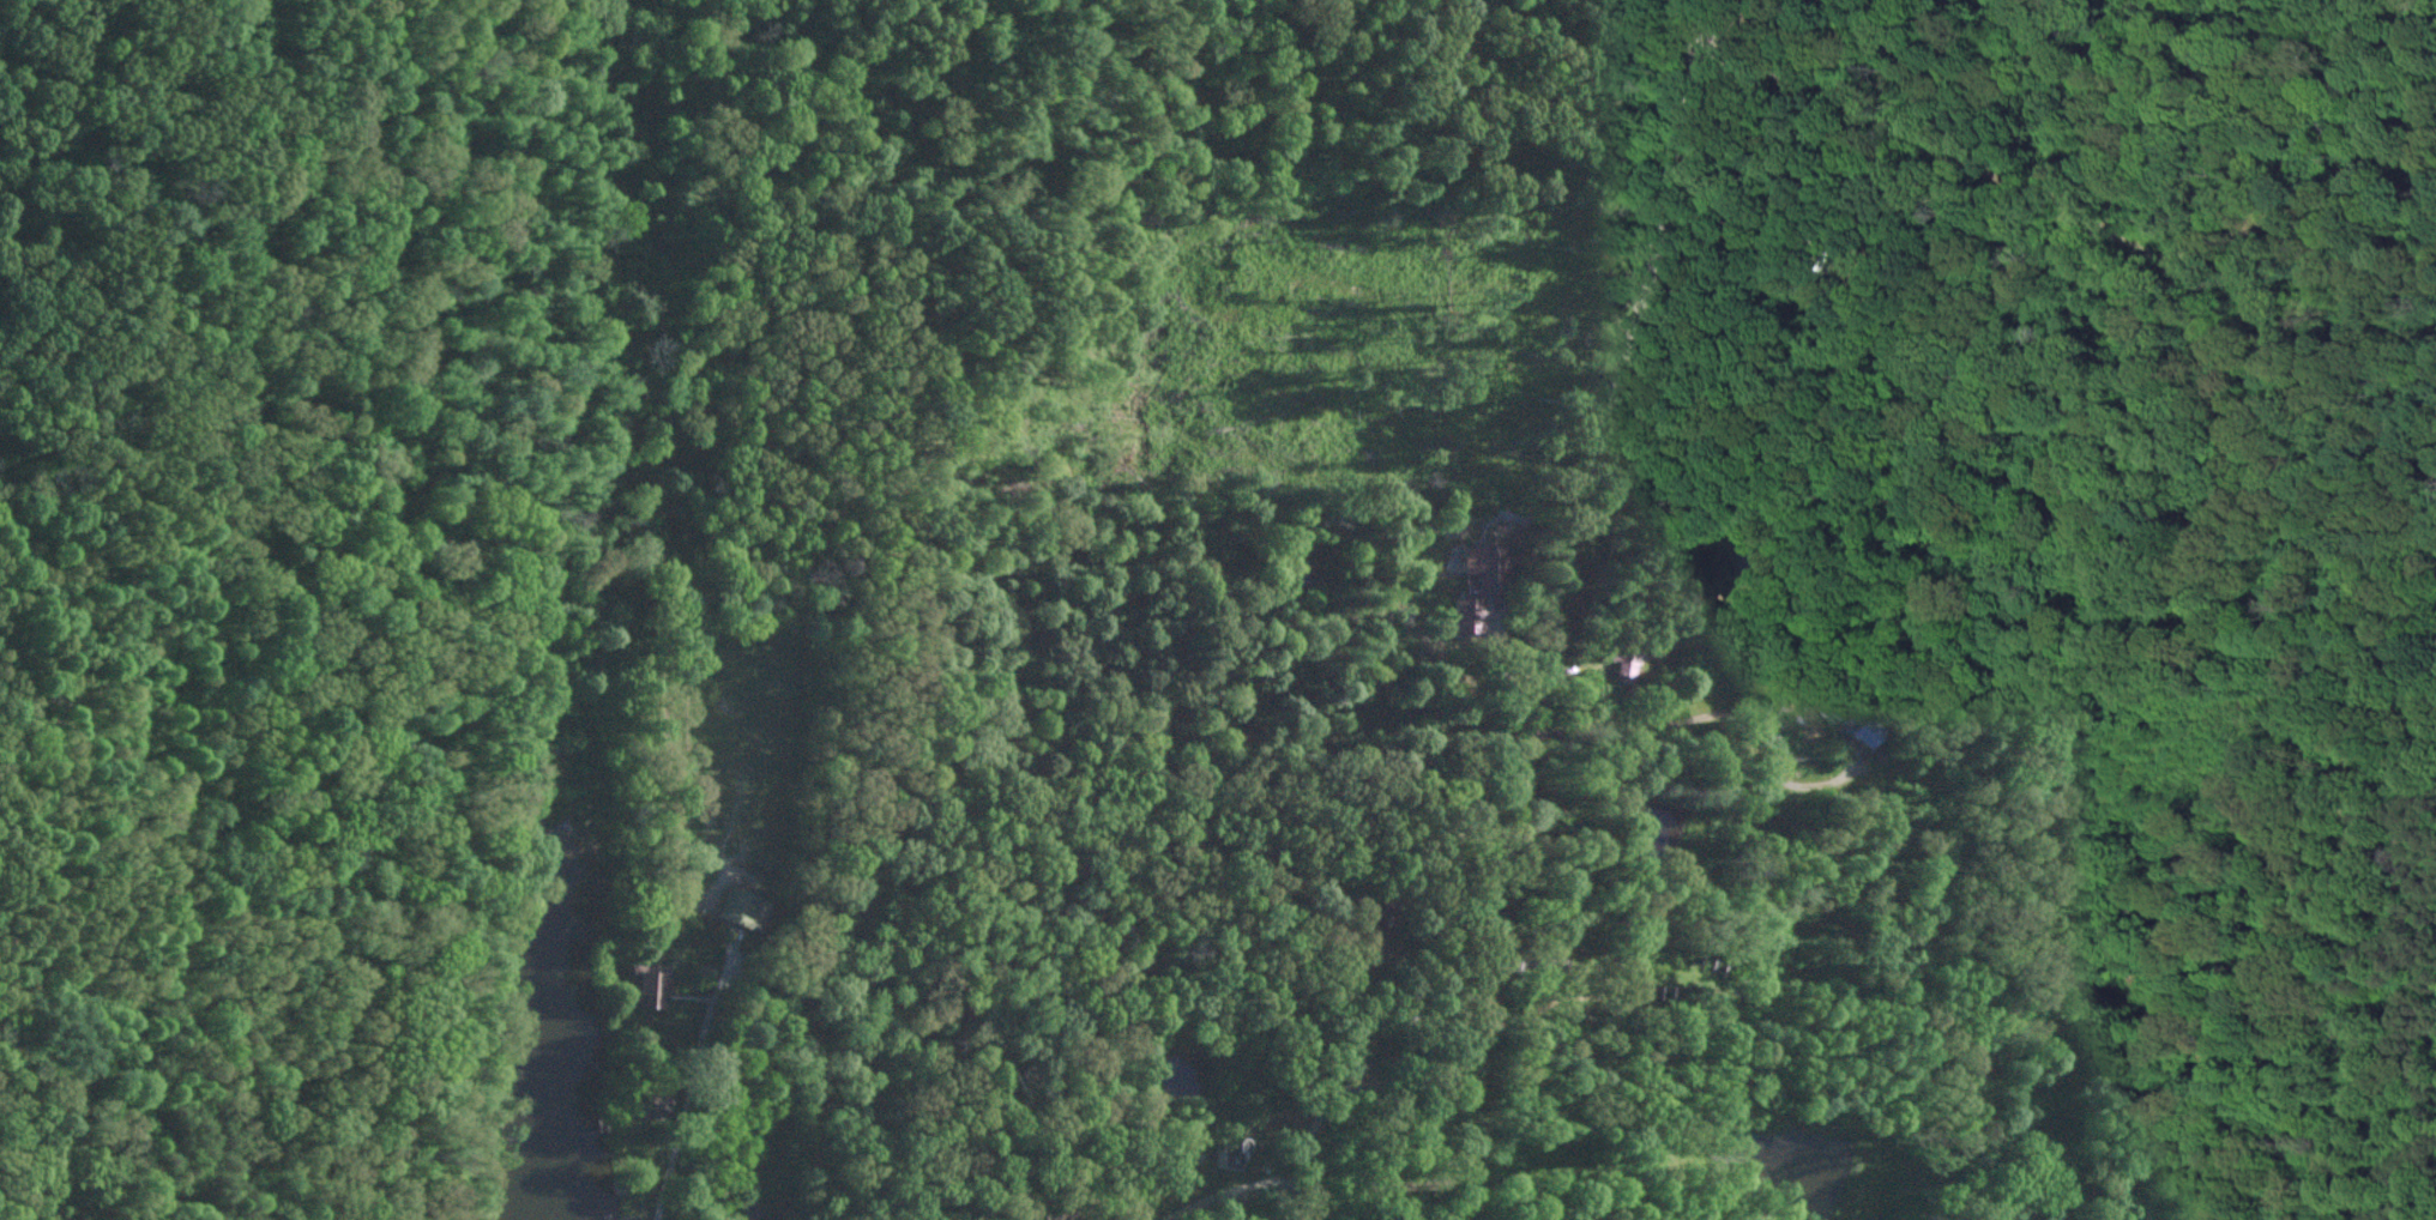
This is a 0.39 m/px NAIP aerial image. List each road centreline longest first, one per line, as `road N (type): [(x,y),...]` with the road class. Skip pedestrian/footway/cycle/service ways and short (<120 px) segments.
road 1 (residential): [(1359,1219),(1636,327),(1671,186),(1695,44),(1694,0)]
road 2 (residential): [(656,1219),(737,936)]

